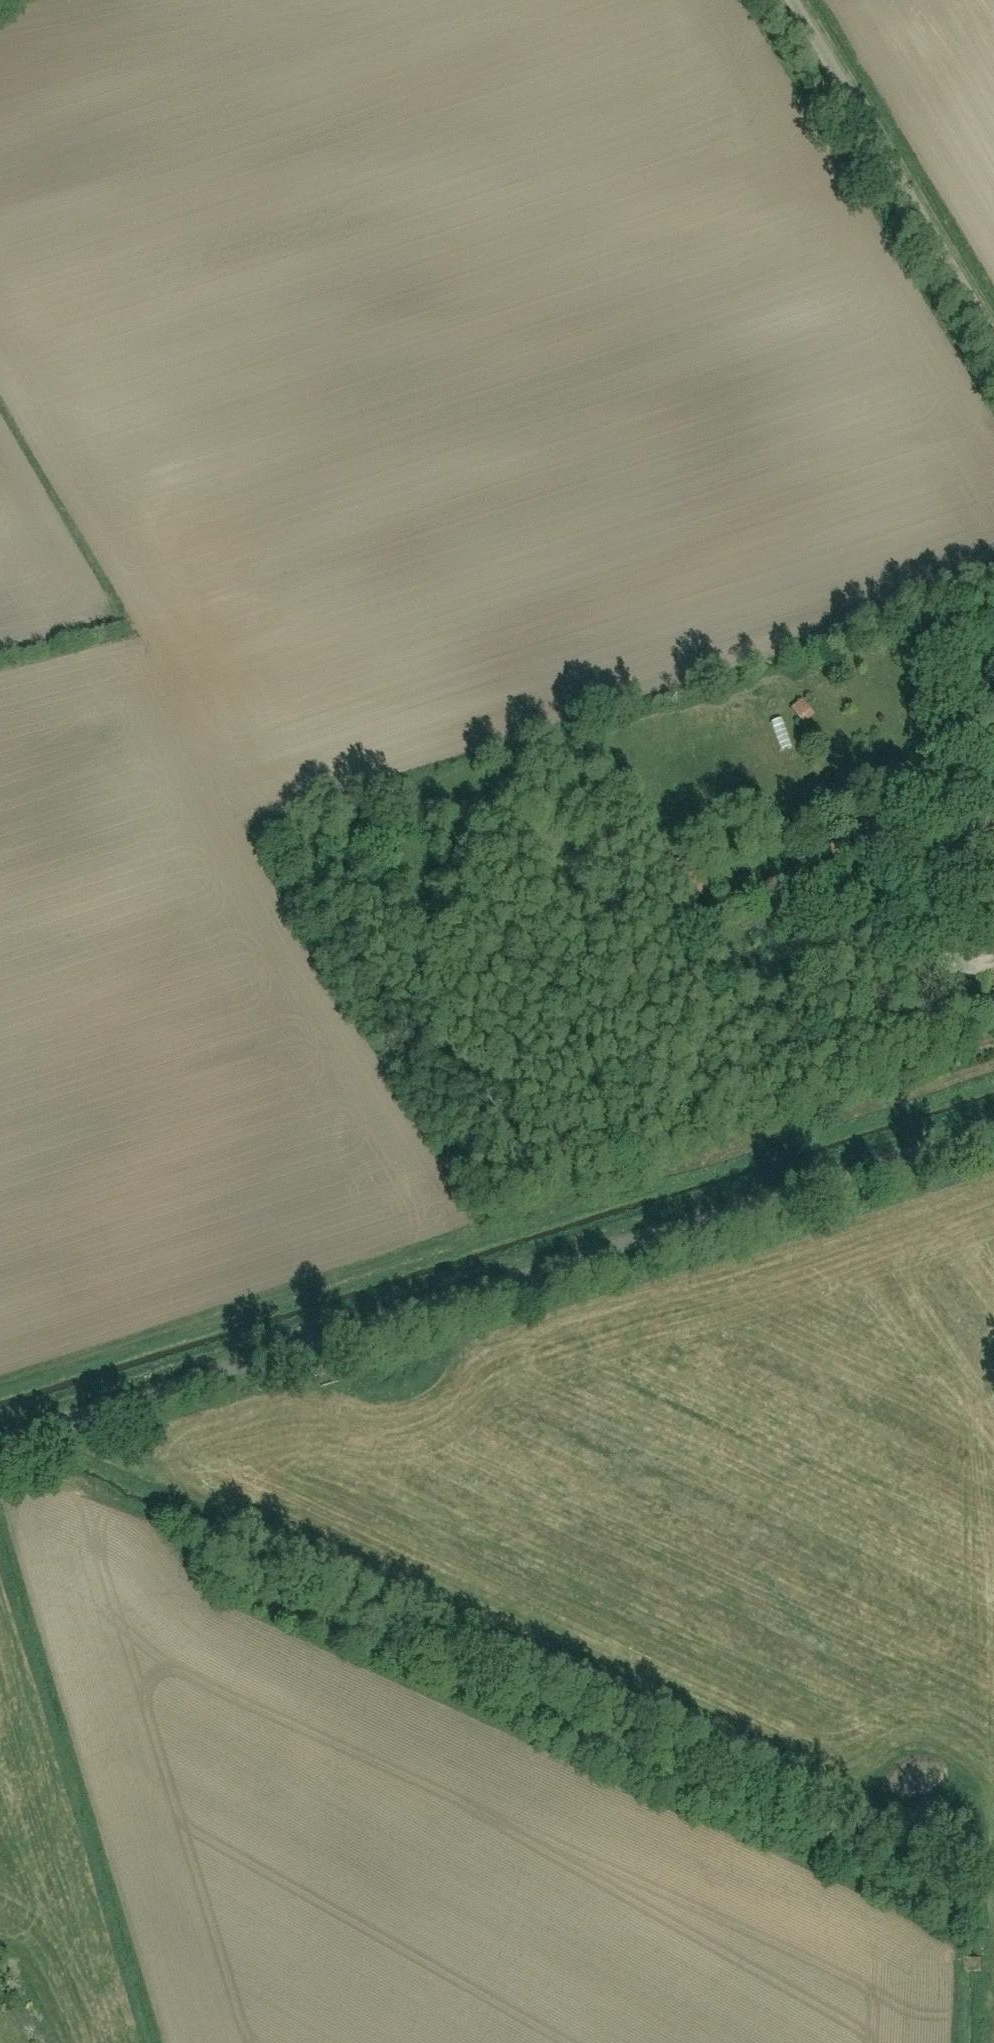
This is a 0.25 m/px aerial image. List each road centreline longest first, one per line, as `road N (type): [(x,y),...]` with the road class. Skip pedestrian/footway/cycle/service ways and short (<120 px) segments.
road 1 (unclassified): [(993,1127),(0,1443)]
road 2 (residential): [(993,314),(803,0)]

